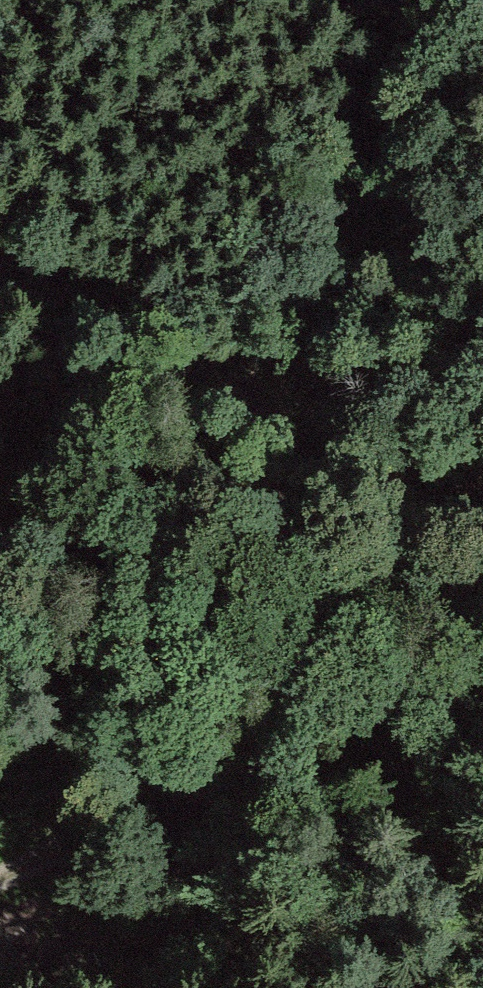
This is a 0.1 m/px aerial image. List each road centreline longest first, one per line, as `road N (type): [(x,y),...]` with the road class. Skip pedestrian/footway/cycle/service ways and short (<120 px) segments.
road 1 (track): [(226,987),(238,867),(324,456),(396,0)]
road 2 (track): [(475,516),(369,599),(209,764),(0,860)]
road 3 (track): [(482,511),(475,516),(324,456),(202,373),(0,269)]

